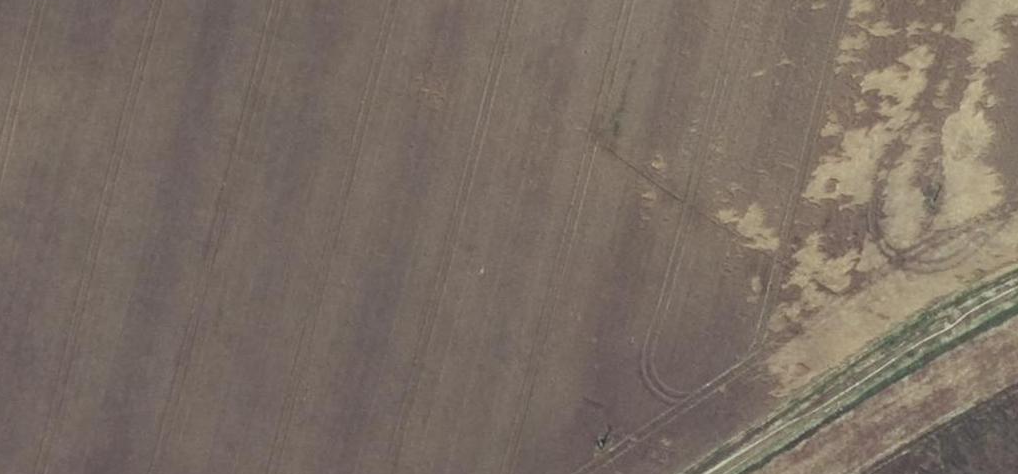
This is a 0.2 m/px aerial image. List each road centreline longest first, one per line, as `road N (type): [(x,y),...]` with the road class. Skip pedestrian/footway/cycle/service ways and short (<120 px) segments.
road 1 (track): [(1017,287),(958,310),(713,473)]

